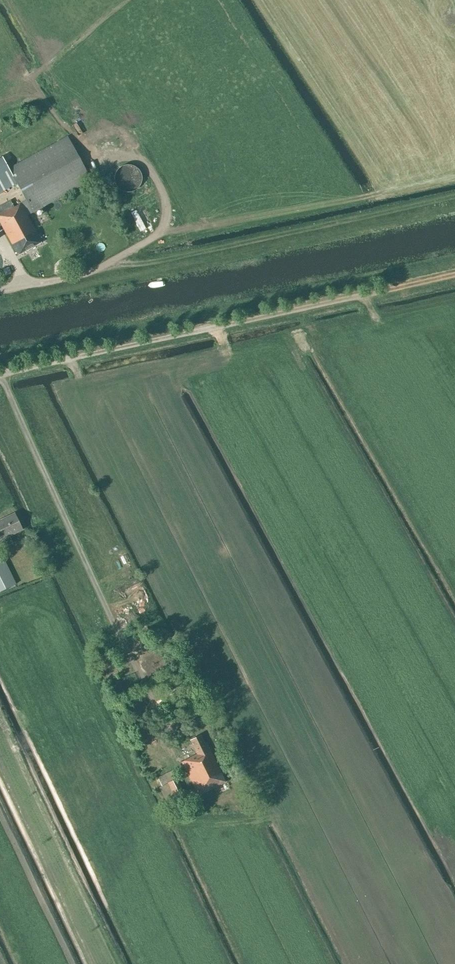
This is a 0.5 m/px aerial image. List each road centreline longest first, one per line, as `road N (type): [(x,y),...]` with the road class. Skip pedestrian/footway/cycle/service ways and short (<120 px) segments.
road 1 (unclassified): [(0,374),(379,291)]
road 2 (track): [(104,162),(139,161),(165,199),(163,229),(126,252)]
road 3 (unclassified): [(0,291),(100,270),(126,252)]

